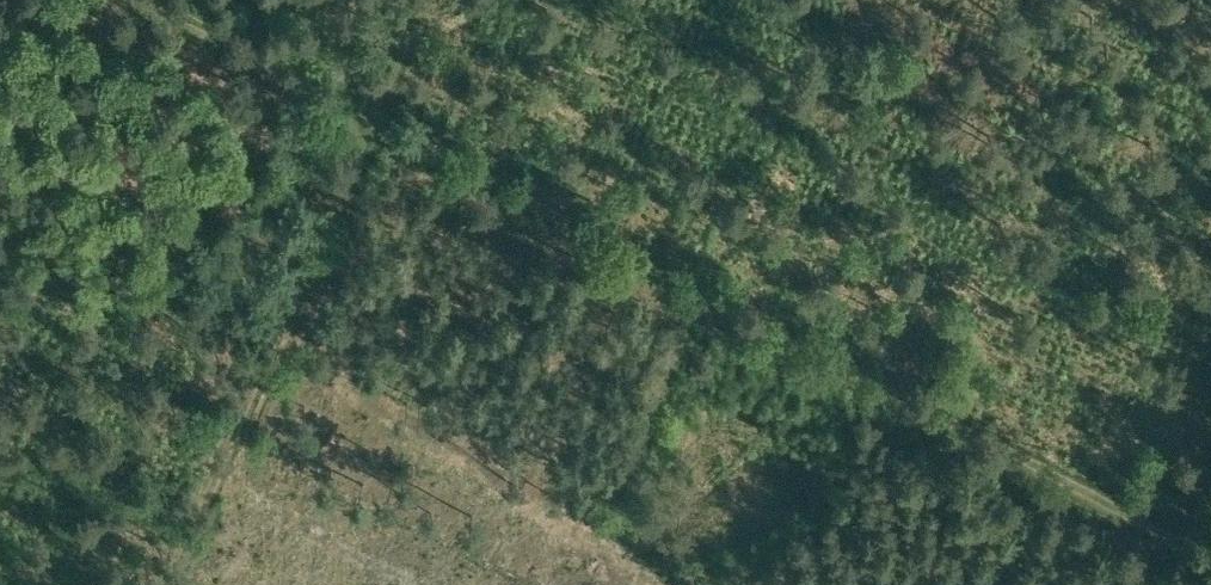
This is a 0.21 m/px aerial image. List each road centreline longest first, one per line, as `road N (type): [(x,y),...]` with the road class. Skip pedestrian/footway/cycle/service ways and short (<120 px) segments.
road 1 (track): [(196,0),(1210,547)]

